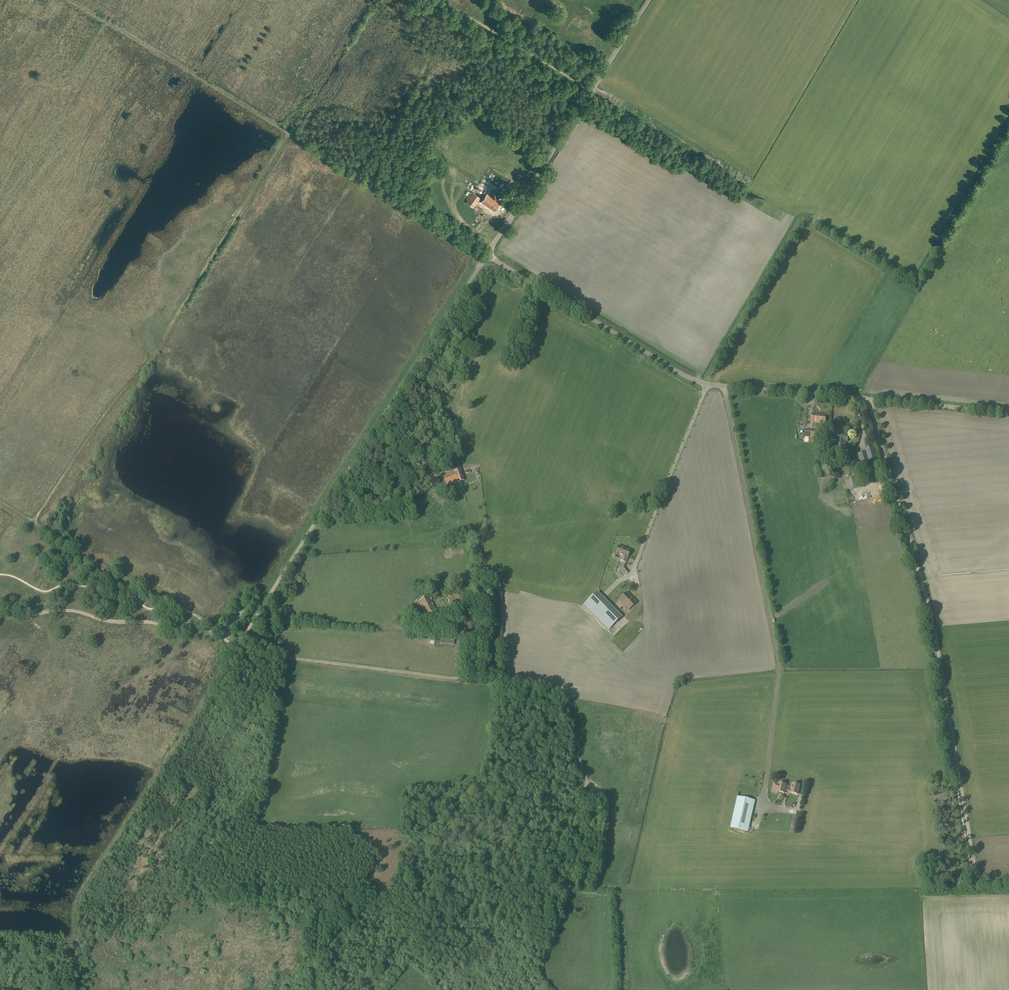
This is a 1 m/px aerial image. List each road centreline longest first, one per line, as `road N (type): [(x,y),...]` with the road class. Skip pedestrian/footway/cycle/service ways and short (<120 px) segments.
road 1 (unclassified): [(486,256),(705,384),(1008,413)]
road 2 (track): [(1008,880),(989,879),(974,865),(931,616),(871,399)]
road 3 (track): [(1008,126),(921,276),(905,277),(803,218),(705,384)]
road 4 (unclassified): [(221,638),(237,648),(486,256)]
road 5 (unclassified): [(486,256),(650,0)]
road 6 (track): [(221,638),(193,623),(113,623),(65,610),(0,609)]
road 7 (track): [(237,648),(460,677)]

